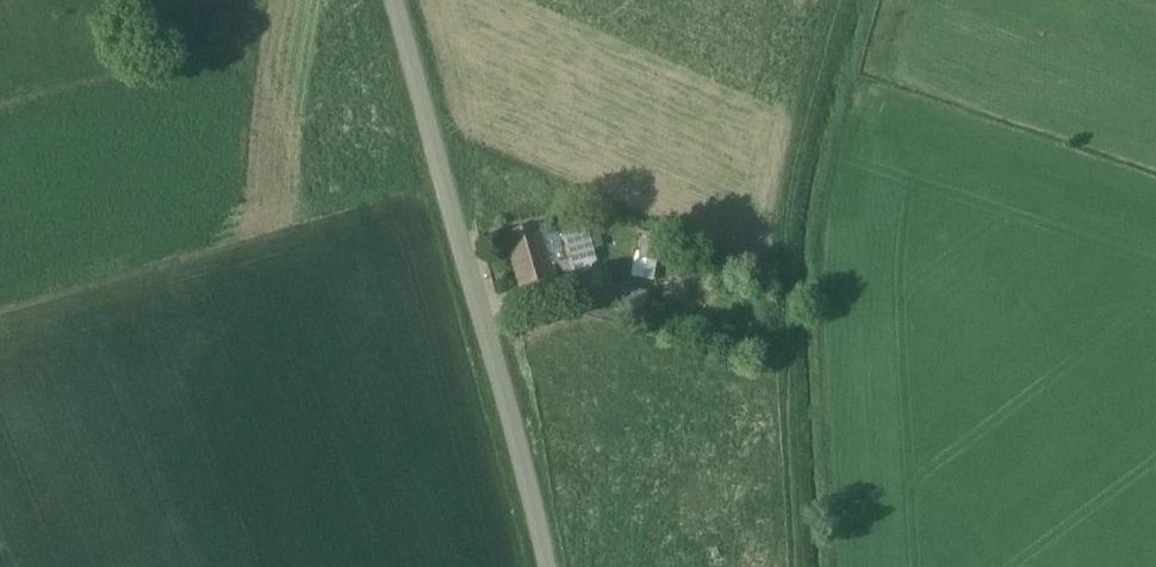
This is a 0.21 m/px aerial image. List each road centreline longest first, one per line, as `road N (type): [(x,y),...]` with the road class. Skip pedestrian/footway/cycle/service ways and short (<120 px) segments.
road 1 (unclassified): [(549,566),(537,497),(396,0)]
road 2 (track): [(812,566),(803,202),(848,0)]

